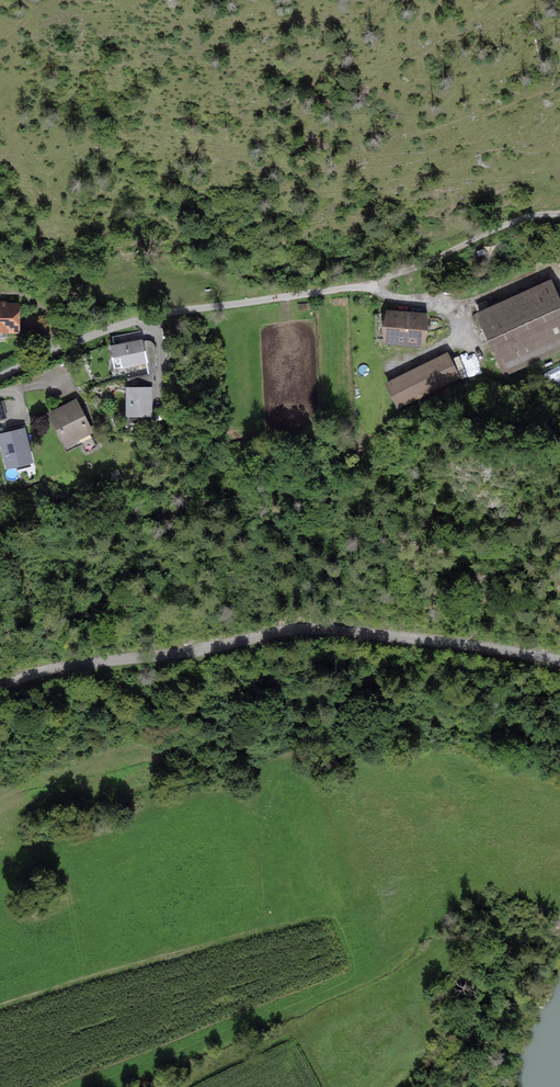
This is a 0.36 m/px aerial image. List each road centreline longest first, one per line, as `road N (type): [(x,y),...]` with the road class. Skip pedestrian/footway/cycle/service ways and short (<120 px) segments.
road 1 (residential): [(0,687),(62,668),(325,629),(559,662)]
road 2 (residential): [(374,285),(154,315),(0,380)]
road 3 (track): [(0,1006),(363,909)]
road 4 (track): [(374,285),(518,219),(559,214)]

